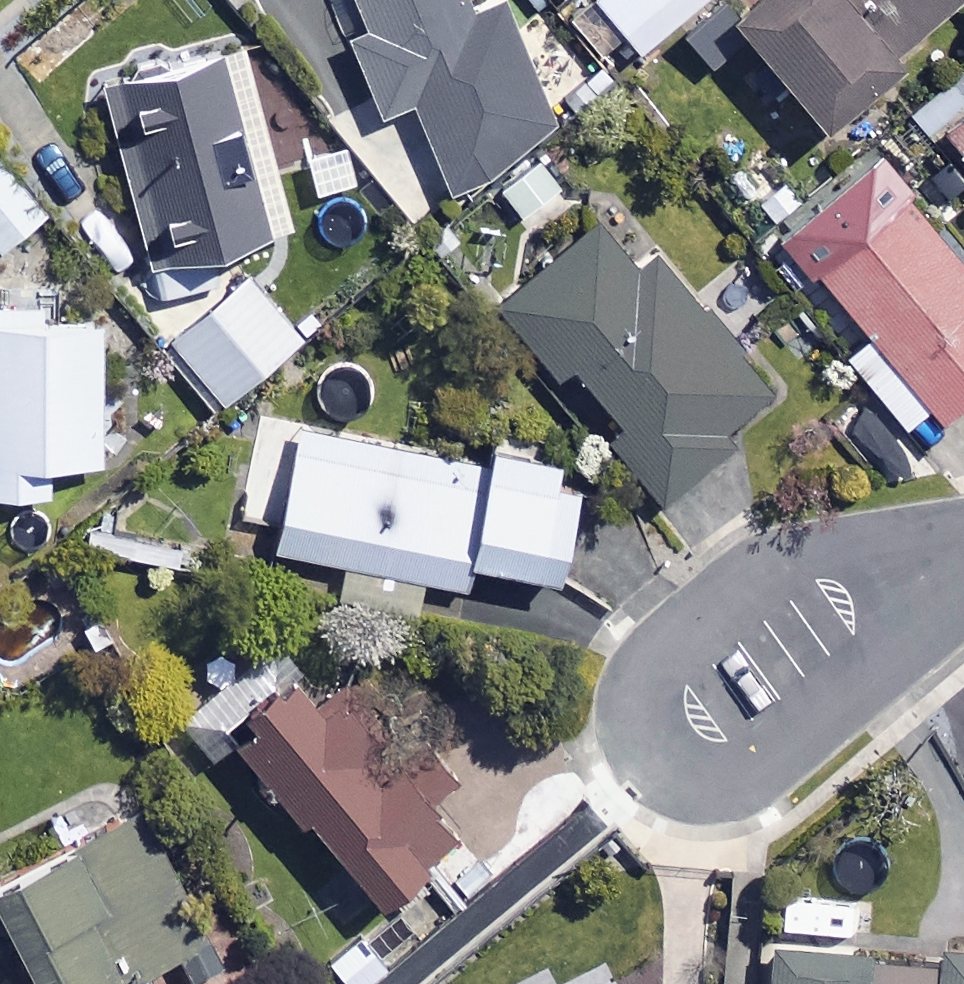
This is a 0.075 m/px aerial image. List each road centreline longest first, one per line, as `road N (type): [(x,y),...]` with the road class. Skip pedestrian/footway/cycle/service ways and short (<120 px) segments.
road 1 (residential): [(963,526),(814,543),(759,564),(654,656),(638,693),(639,732),(656,765),(695,790),(730,788),(759,765)]
road 2 (residential): [(759,765),(963,580)]

